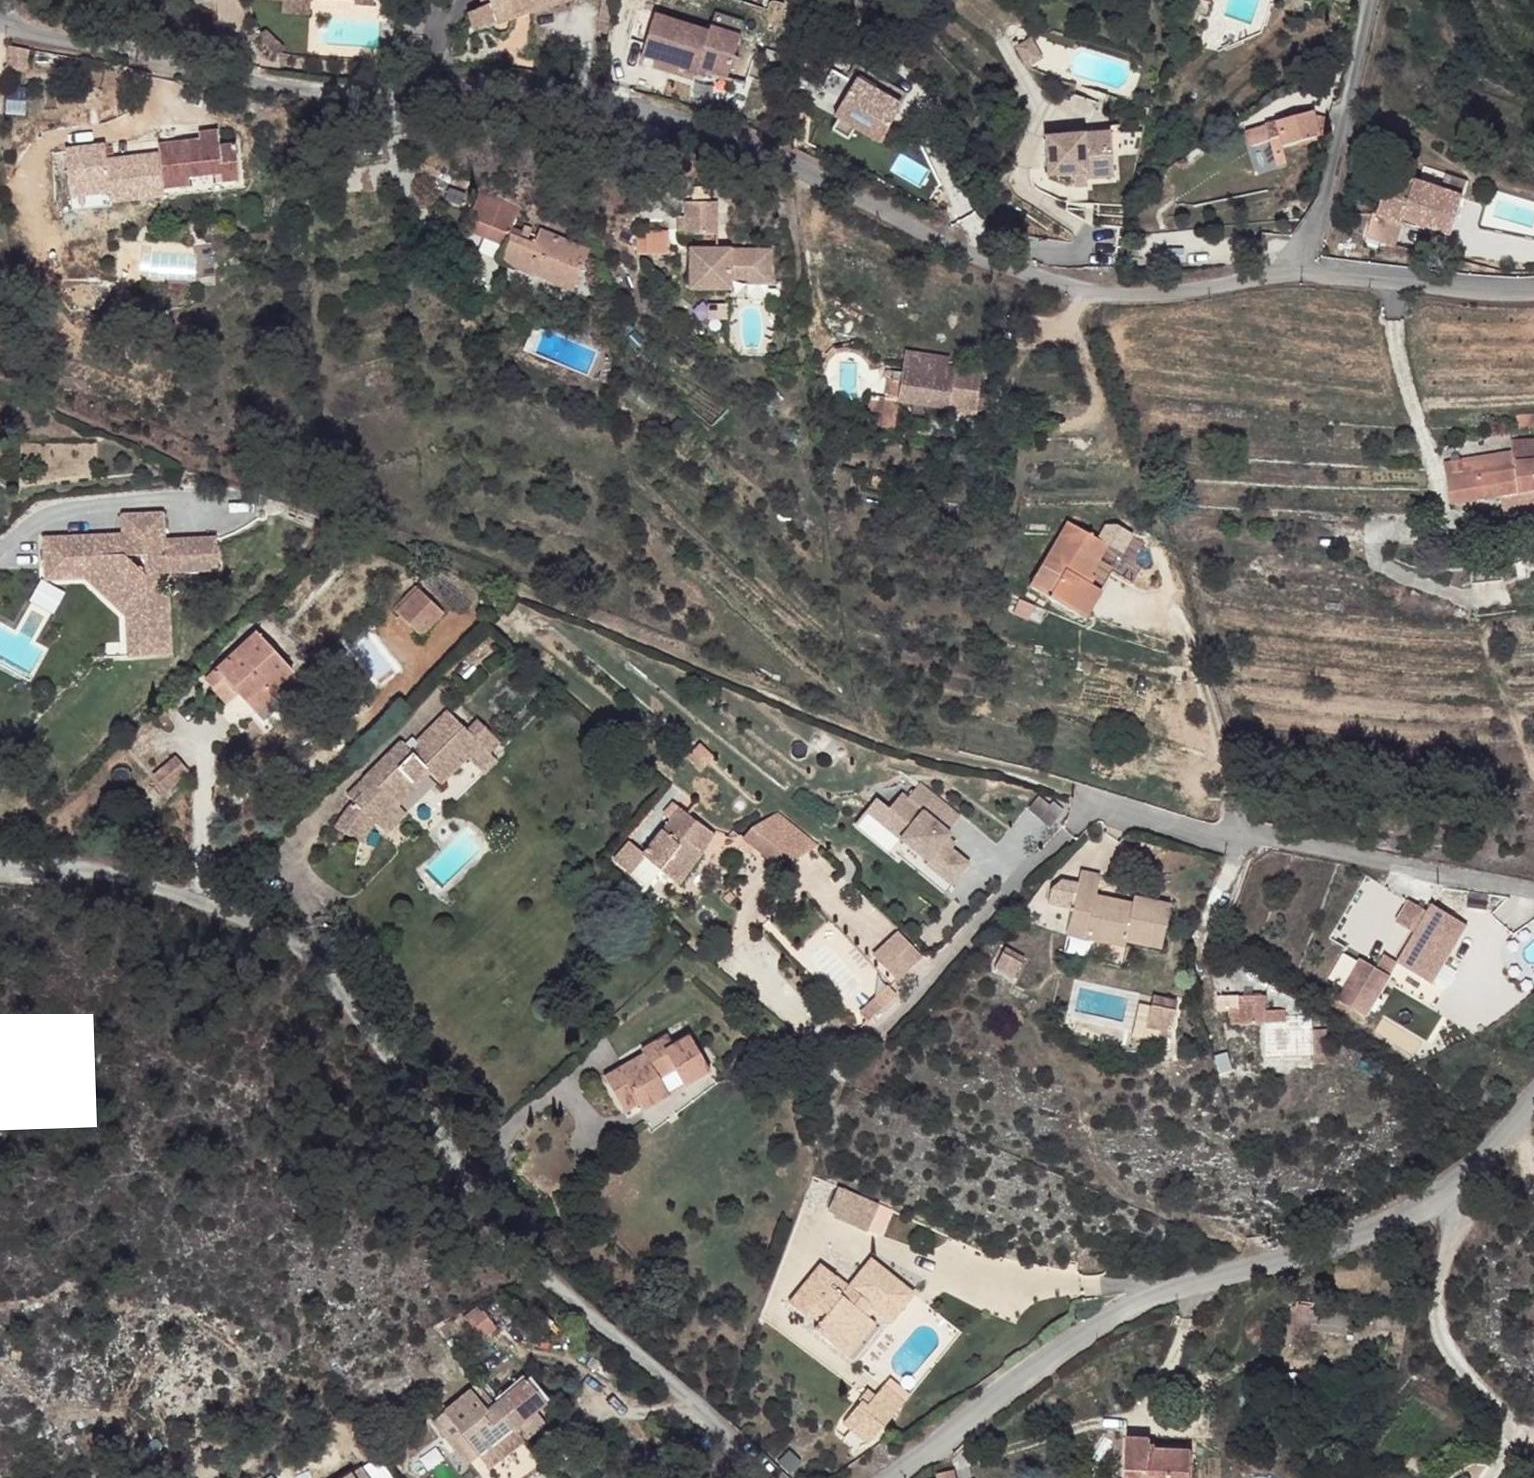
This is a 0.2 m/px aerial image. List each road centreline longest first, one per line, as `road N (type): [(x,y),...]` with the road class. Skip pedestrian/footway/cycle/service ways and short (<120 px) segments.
road 1 (residential): [(1284,279),(1101,294),(996,267),(691,123),(252,75),(0,22)]
road 2 (residential): [(0,866),(156,879),(282,934),(501,1238),(632,1339),(766,1477)]
road 3 (residential): [(1450,1187),(1371,1234),(1130,1301),(882,1477)]
road 4 (residential): [(1533,892),(1093,807)]
road 5 (residential): [(1375,0),(1319,226),(1284,279)]
road 6 (residential): [(1450,1187),(1460,1214),(1437,1306),(1440,1333),(1465,1379),(1533,1442)]
road 7 (residential): [(1533,294),(1480,297),(1320,274),(1284,279)]
road 8 (residential): [(1533,1101),(1450,1187)]

